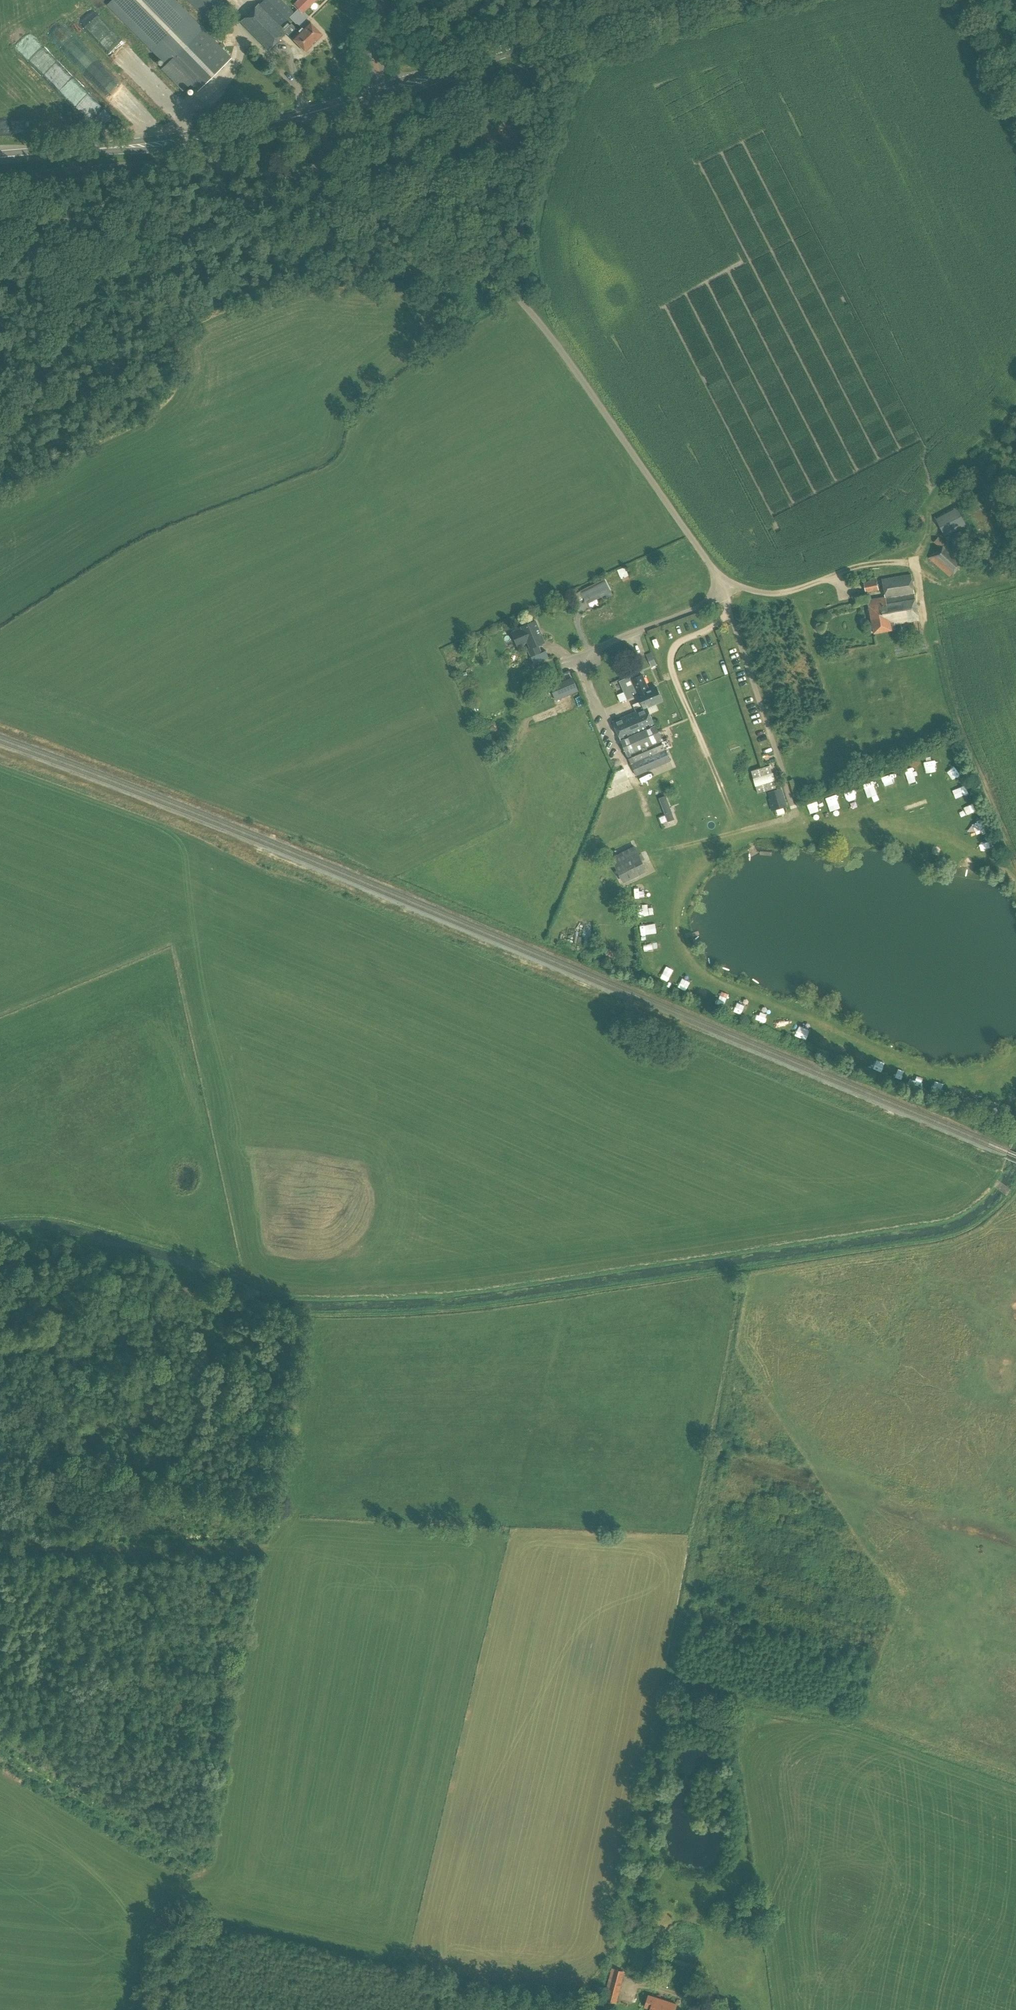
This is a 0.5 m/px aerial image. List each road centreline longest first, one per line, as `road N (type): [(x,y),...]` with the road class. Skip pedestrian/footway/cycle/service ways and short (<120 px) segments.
road 1 (primary): [(0,159),(218,136),(380,92)]
road 2 (primary): [(678,0),(380,92)]

